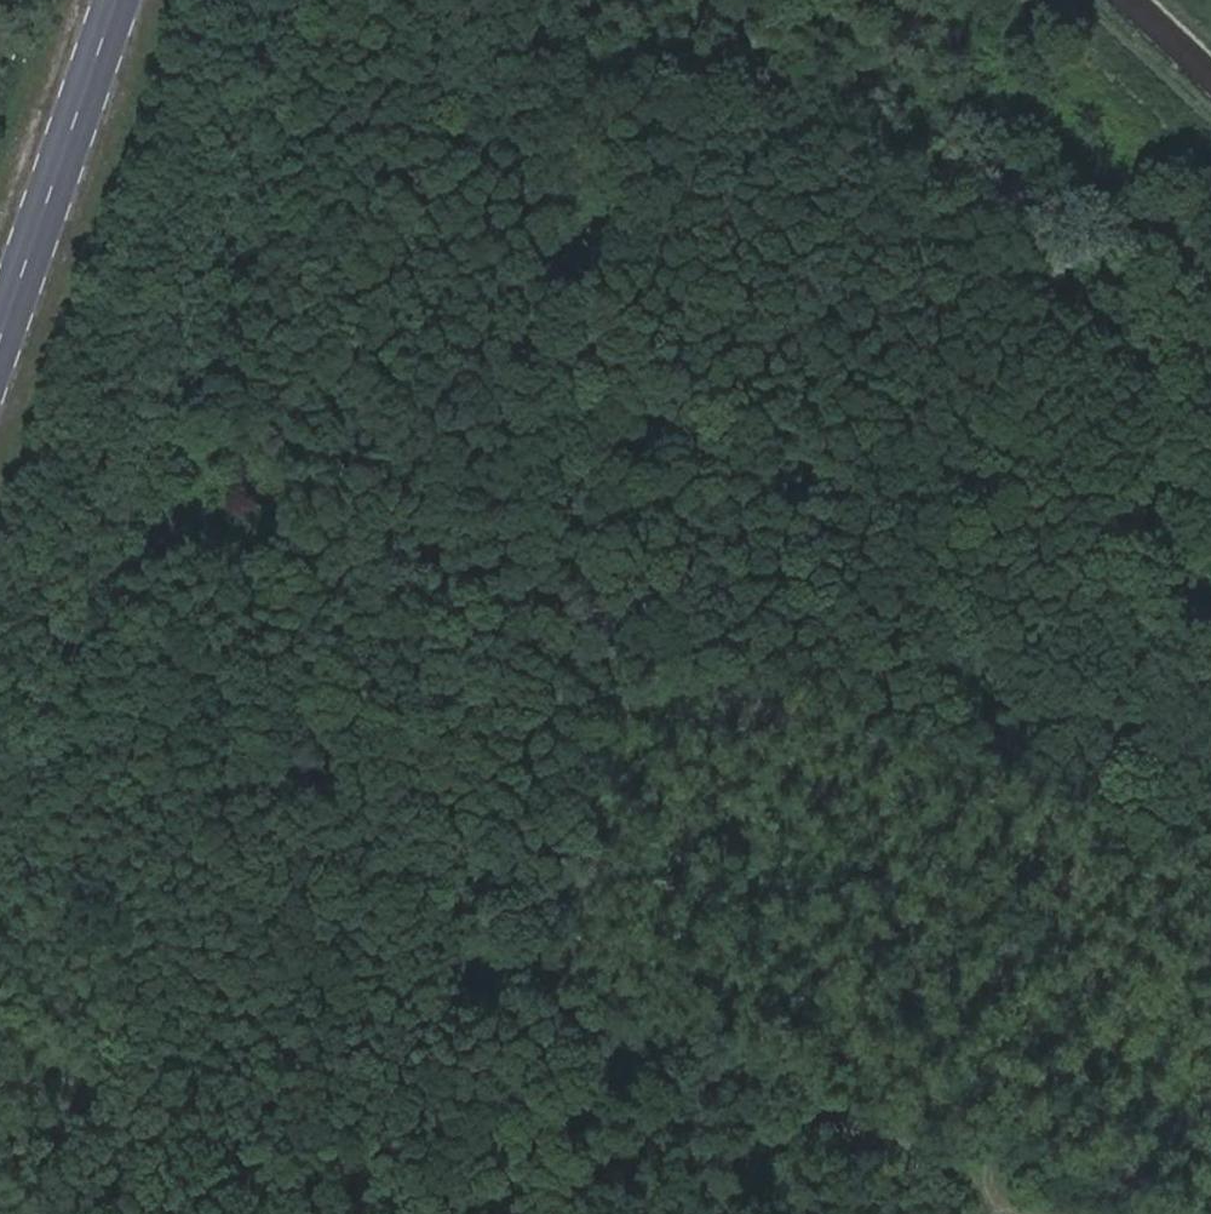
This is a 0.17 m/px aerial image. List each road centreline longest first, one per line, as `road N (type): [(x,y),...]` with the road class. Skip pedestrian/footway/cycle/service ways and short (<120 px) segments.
road 1 (secondary): [(0,328),(113,0)]

